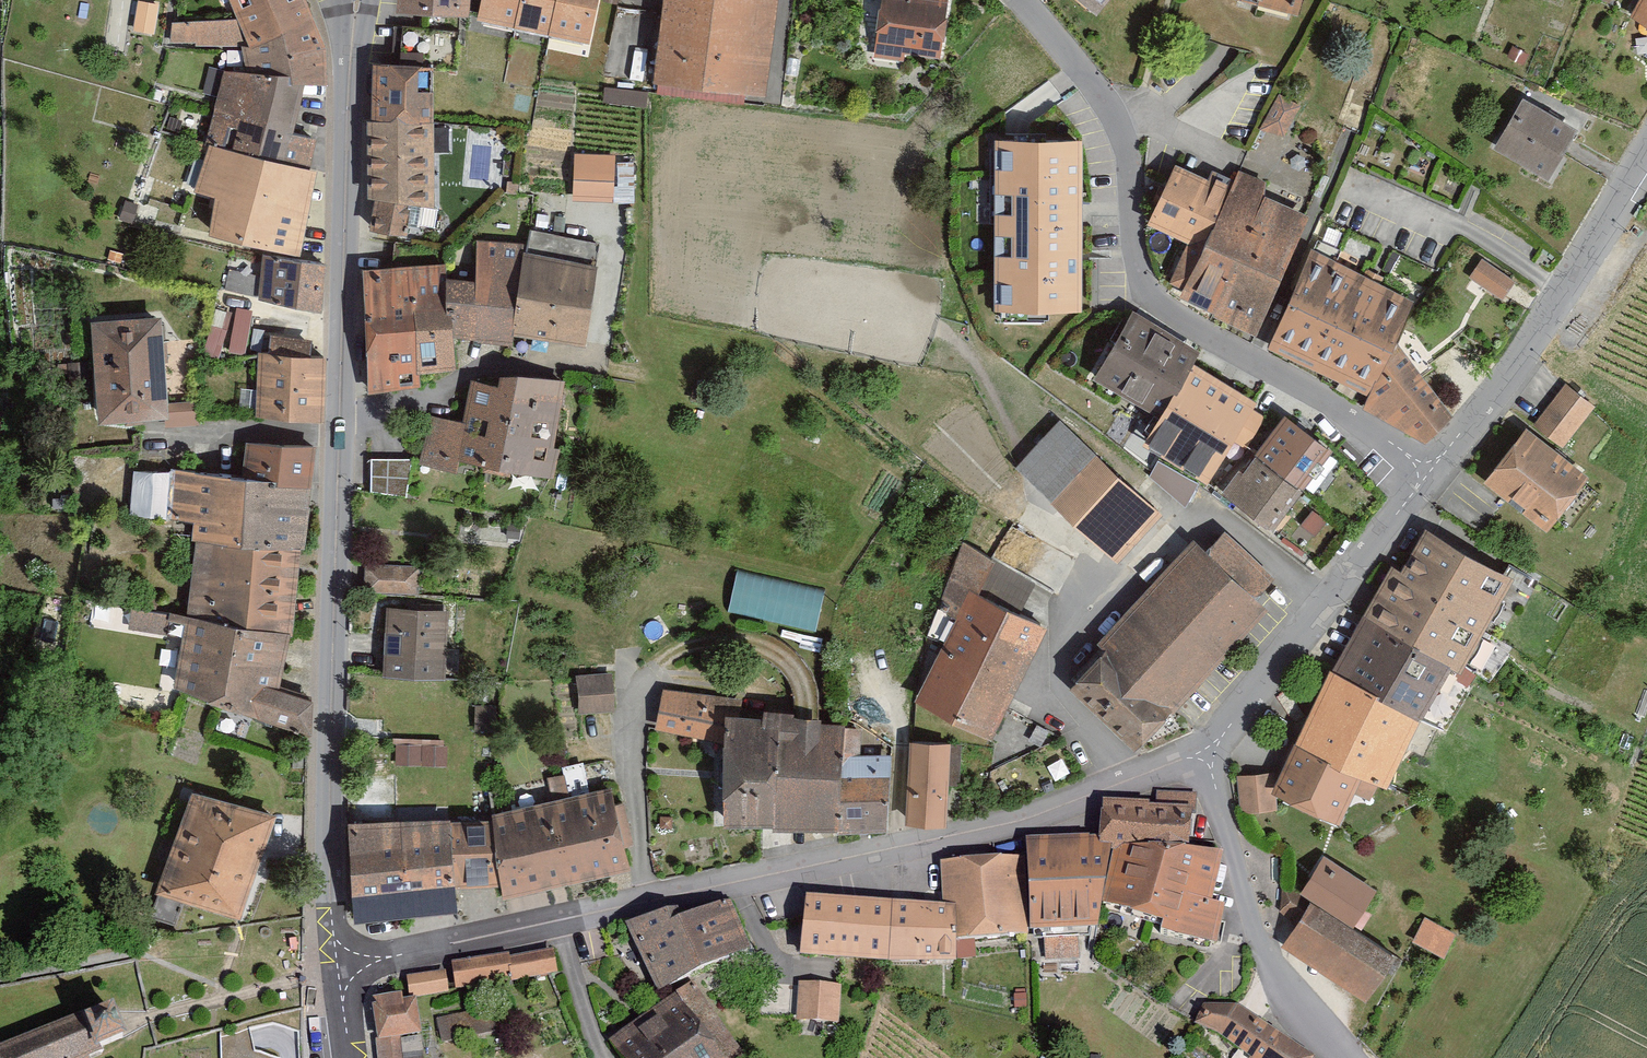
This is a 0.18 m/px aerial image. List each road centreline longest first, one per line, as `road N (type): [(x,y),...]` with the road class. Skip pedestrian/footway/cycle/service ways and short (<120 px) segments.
road 1 (tertiary): [(357,0),(326,811),(337,967)]
road 2 (residential): [(337,967),(1036,816),(1201,756)]
road 3 (residential): [(1021,0),(1115,121),(1130,158),(1132,246),(1146,293),(1429,474)]
road 4 (residential): [(1429,474),(1530,351),(1646,156)]
road 5 (residential): [(1201,756),(1280,682),(1429,474)]
road 6 (residential): [(1201,756),(1248,940),(1287,1004),(1343,1057)]

